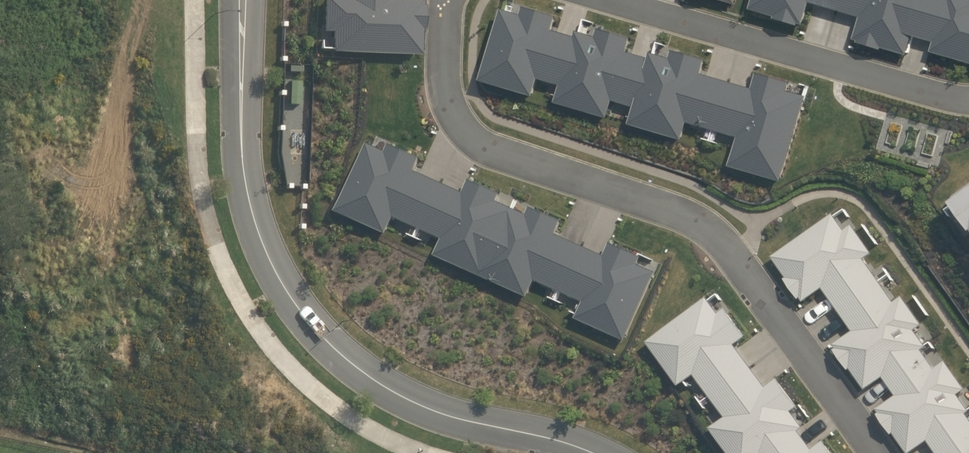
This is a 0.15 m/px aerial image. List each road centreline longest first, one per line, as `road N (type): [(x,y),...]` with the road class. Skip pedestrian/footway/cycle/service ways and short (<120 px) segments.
road 1 (residential): [(446,0),(445,86),(468,130),(707,224),(753,275),(879,452)]
road 2 (unclassified): [(244,0),(240,137),(248,199),(298,309),(330,345),(398,395),(592,452)]
road 3 (residential): [(968,95),(628,0)]

